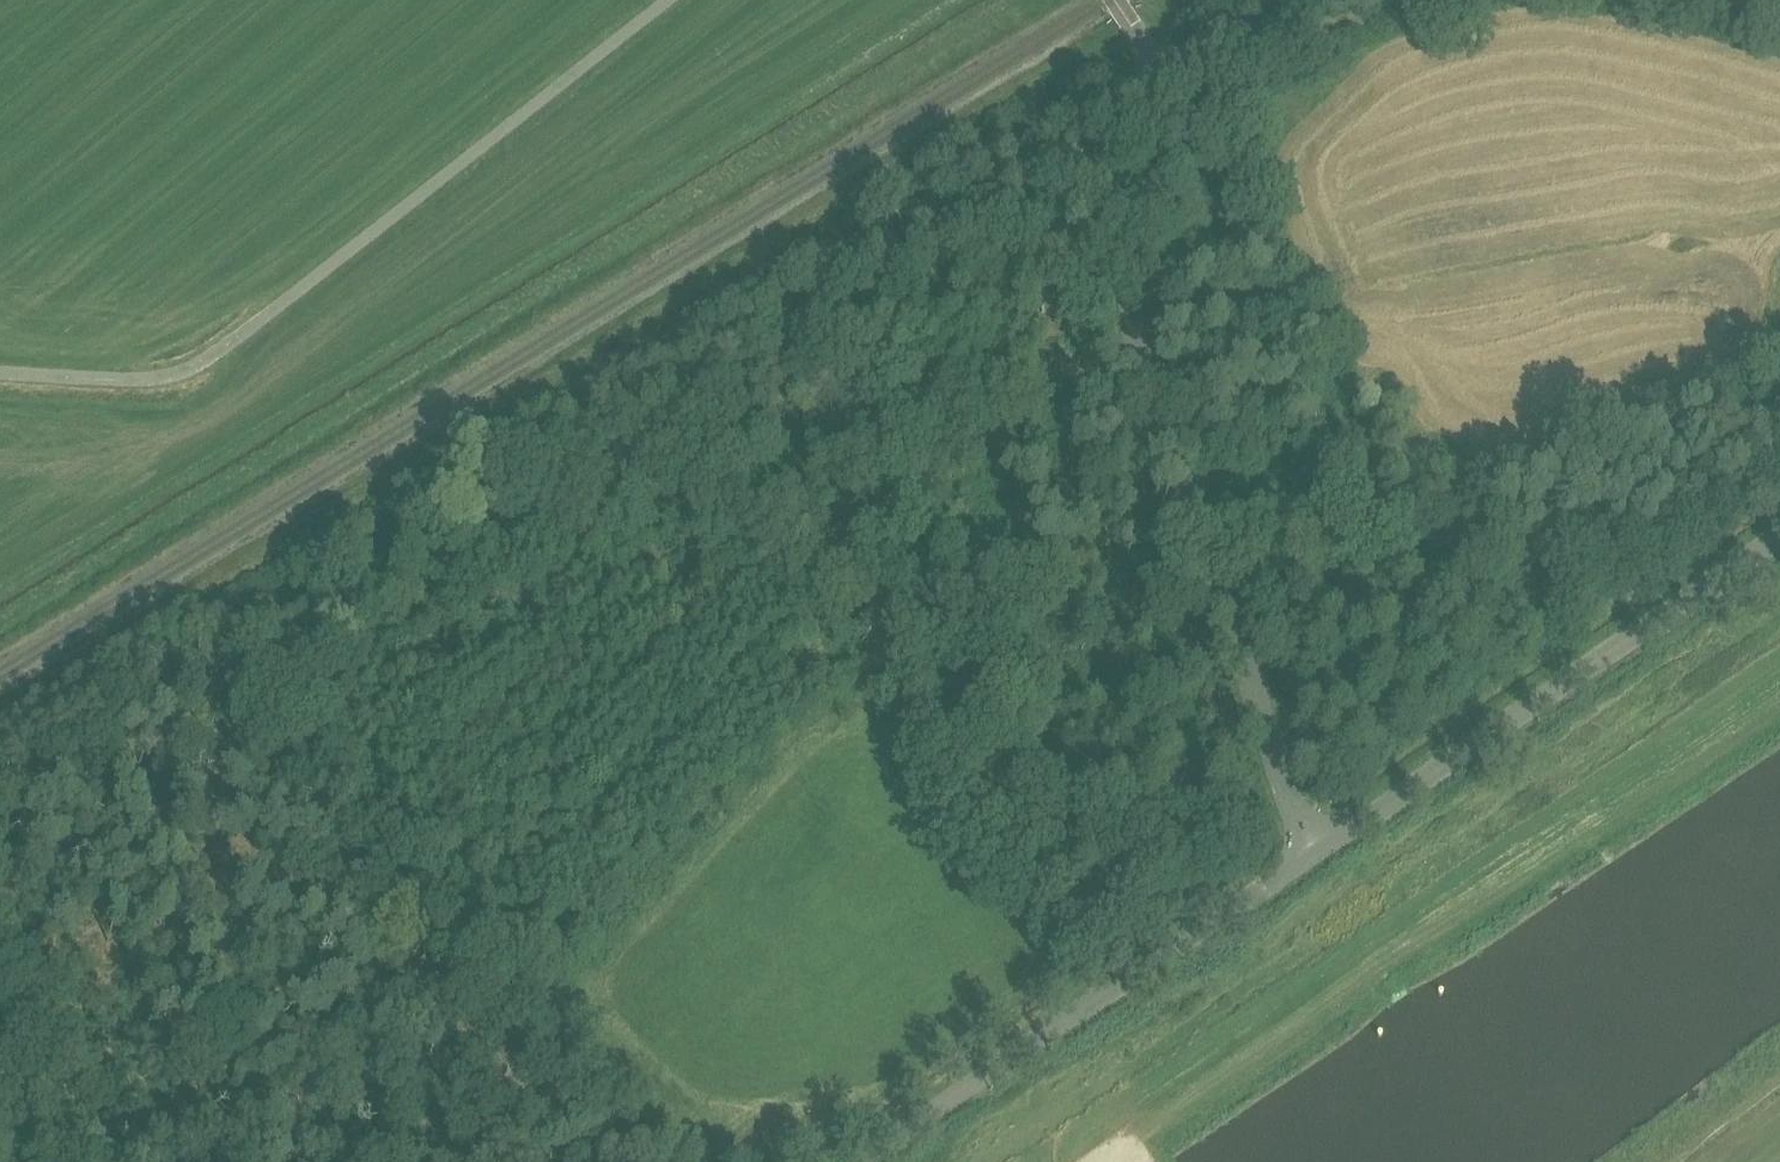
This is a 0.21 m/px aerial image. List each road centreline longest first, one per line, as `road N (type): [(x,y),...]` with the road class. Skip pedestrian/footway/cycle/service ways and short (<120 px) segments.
road 1 (unclassified): [(1308,856),(1132,315),(1155,81),(1115,0)]
road 2 (unclassified): [(1308,856),(1779,541)]
road 3 (unclassified): [(850,1161),(1308,856)]

